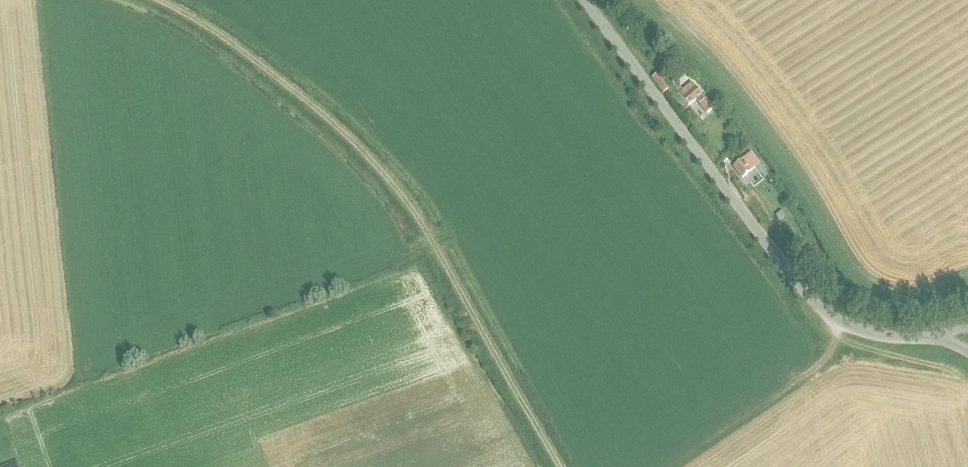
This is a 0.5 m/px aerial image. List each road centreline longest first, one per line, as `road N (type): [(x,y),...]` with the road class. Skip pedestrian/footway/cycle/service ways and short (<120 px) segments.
road 1 (track): [(156,0),(293,90),(396,187),(560,466)]
road 2 (unclassified): [(933,338),(855,329),(813,301),(584,0)]

